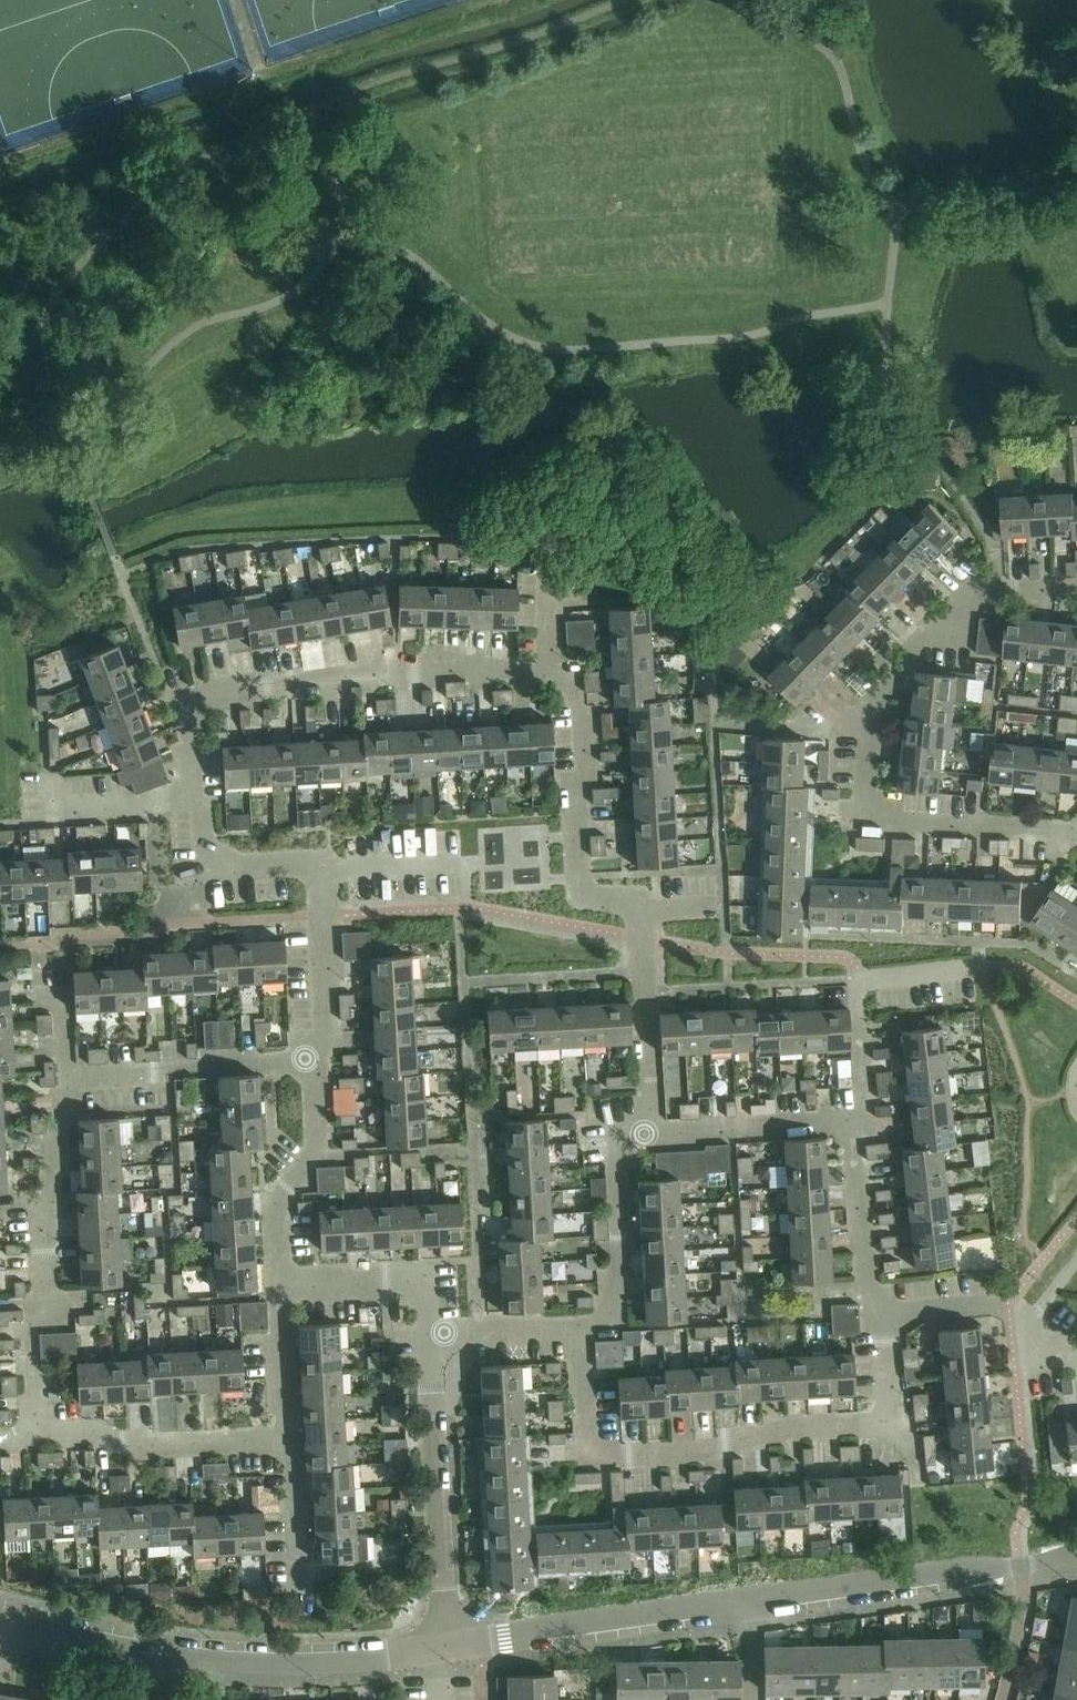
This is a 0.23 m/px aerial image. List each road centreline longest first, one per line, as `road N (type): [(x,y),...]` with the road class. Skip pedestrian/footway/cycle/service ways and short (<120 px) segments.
road 1 (residential): [(543,668),(310,682),(182,700),(208,862),(320,859),(326,1060)]
road 2 (residential): [(288,1438),(78,1447),(32,1427),(31,1329),(42,1303),(67,1078)]
road 3 (residential): [(1076,831),(864,816),(867,716),(991,592),(1076,590)]
road 4 (residential): [(579,1328),(589,1458),(892,1433),(879,1311)]
road 5 (residential): [(657,1137),(638,903),(580,896),(572,672),(543,668)]
road 6 (unclassified): [(749,1604),(1076,1557)]
road 7 (unclassified): [(445,1649),(749,1604)]
road 8 (residential): [(445,1649),(432,1386)]
road 9 (residential): [(856,1127),(863,1110),(858,981),(973,968)]
road 10 (residential): [(579,1328),(621,1314),(612,1141),(657,1137)]
road 11 (residential): [(67,1078),(326,1060)]
road 12 (unclassified): [(205,1656),(332,1663),(445,1649)]
road 13 (residential): [(326,1060),(311,1162),(275,1203),(280,1285)]
road 14 (residential): [(879,1311),(1008,1303),(1058,1351),(1076,1350)]
road 15 (unclassified): [(0,1619),(205,1656)]
road 16 (residential): [(428,1336),(423,1277),(280,1285)]
road 17 (residential): [(657,1137),(856,1127)]
road 18 (residential): [(879,1311),(856,1127)]
road 19 (residential): [(288,1438),(302,1593)]
road 20 (residential): [(280,1285),(288,1438)]
road 21 (residential): [(428,1336),(579,1328)]

